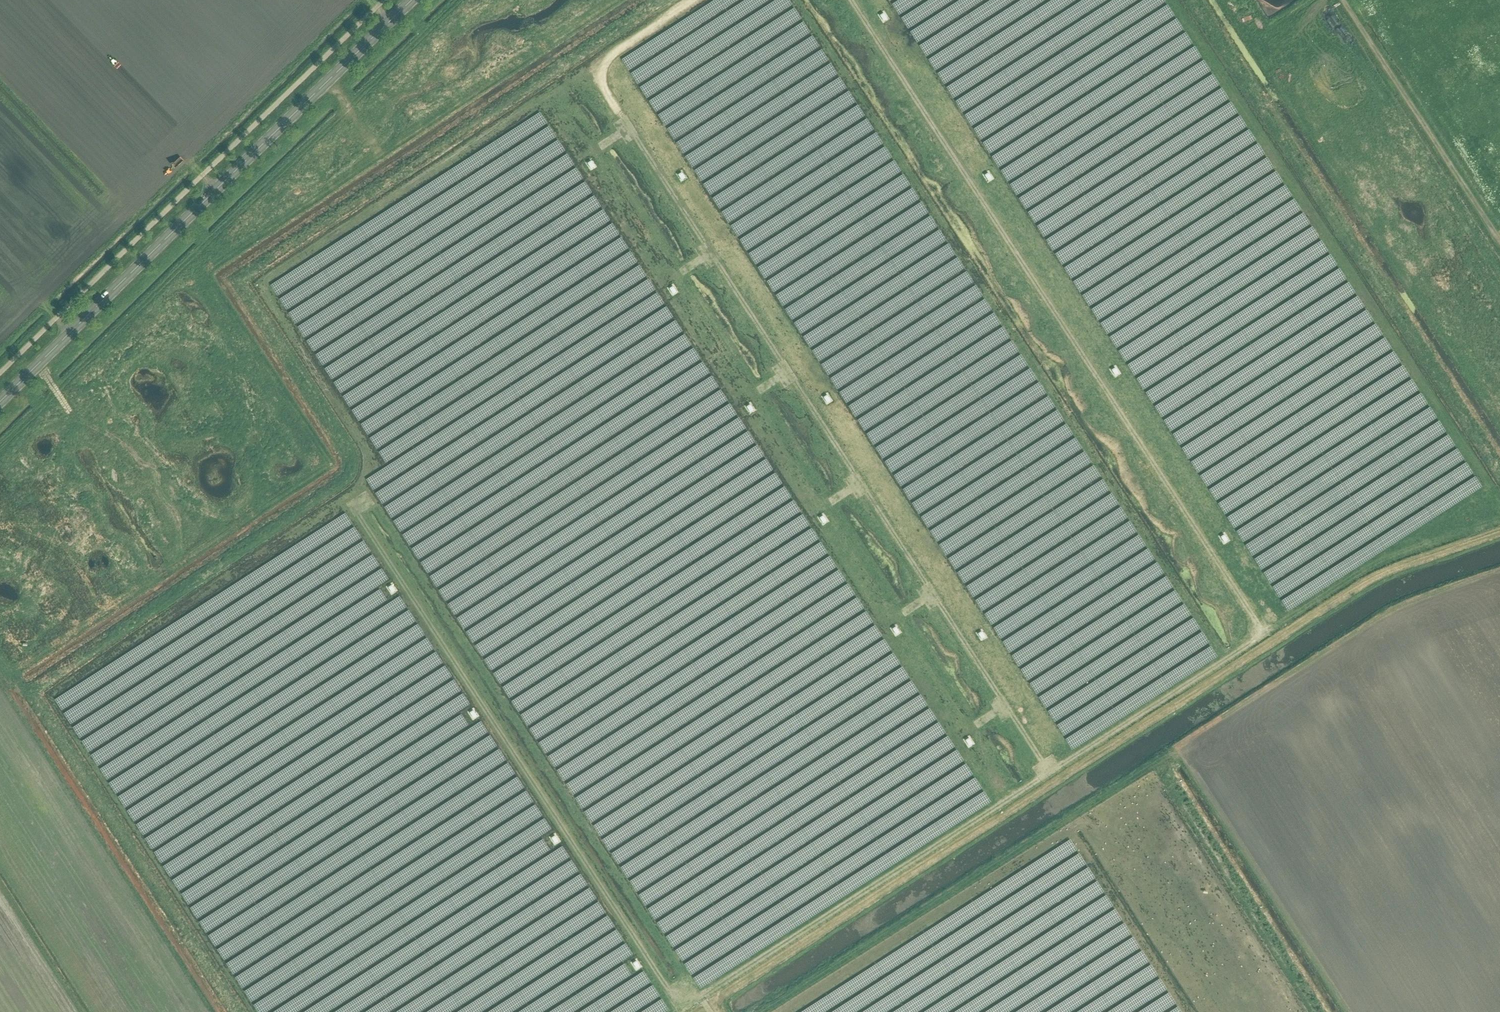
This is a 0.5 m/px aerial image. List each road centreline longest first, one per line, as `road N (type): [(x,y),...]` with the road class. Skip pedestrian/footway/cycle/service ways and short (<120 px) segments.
road 1 (tertiary): [(0,403),(411,0)]

